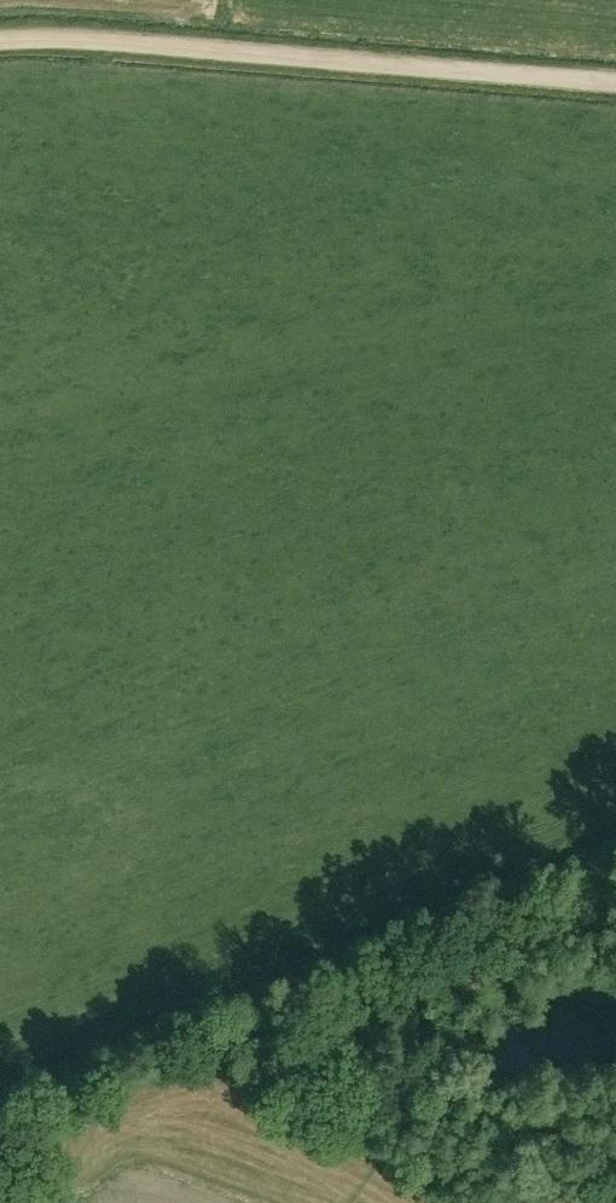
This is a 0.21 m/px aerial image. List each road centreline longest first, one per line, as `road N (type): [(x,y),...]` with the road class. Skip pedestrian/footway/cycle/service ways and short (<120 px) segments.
road 1 (track): [(615,81),(88,40),(0,44)]

